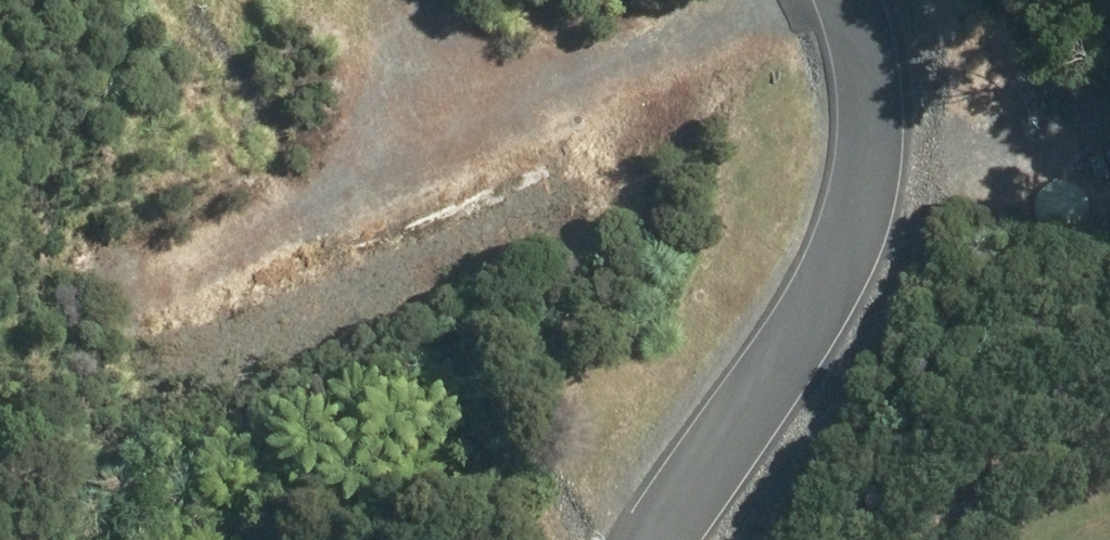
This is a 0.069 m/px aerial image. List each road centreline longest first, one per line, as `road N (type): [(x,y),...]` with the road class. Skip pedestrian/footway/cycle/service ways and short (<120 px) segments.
road 1 (track): [(114,288),(741,0)]
road 2 (unclassified): [(648,539),(777,325),(835,200),(851,65),(817,0)]
road 3 (track): [(388,0),(469,125)]

